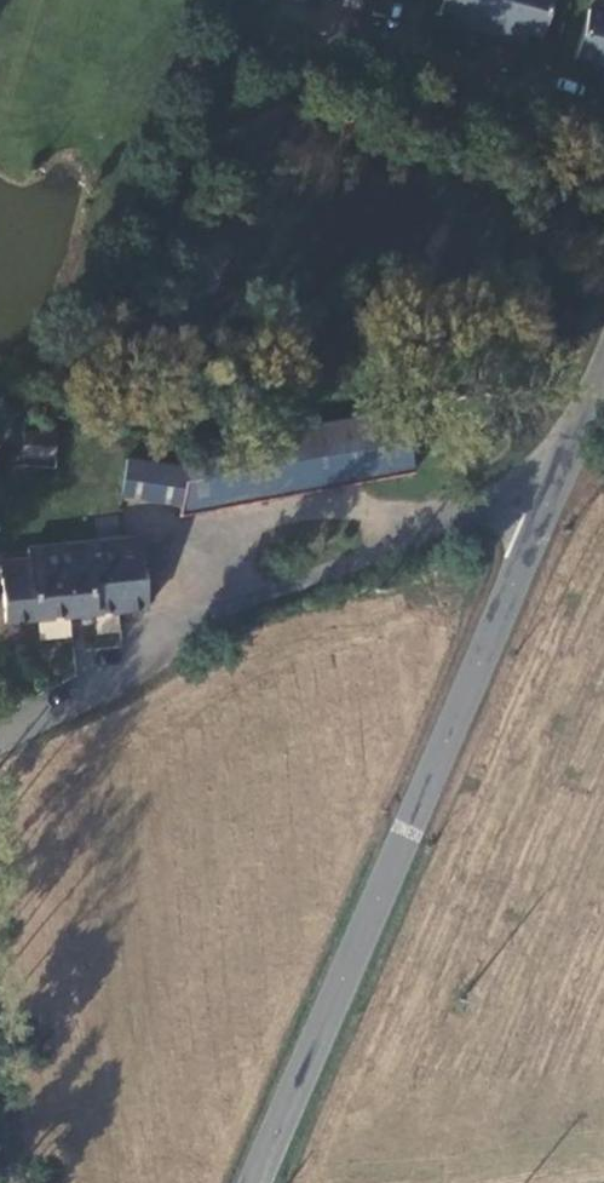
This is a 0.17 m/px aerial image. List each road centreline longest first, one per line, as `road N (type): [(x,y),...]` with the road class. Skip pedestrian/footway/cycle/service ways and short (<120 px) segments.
road 1 (tertiary): [(545,515),(252,1182)]
road 2 (unclassified): [(545,515),(512,506),(464,517),(243,608),(0,741)]
road 3 (unclassified): [(603,130),(271,12)]

